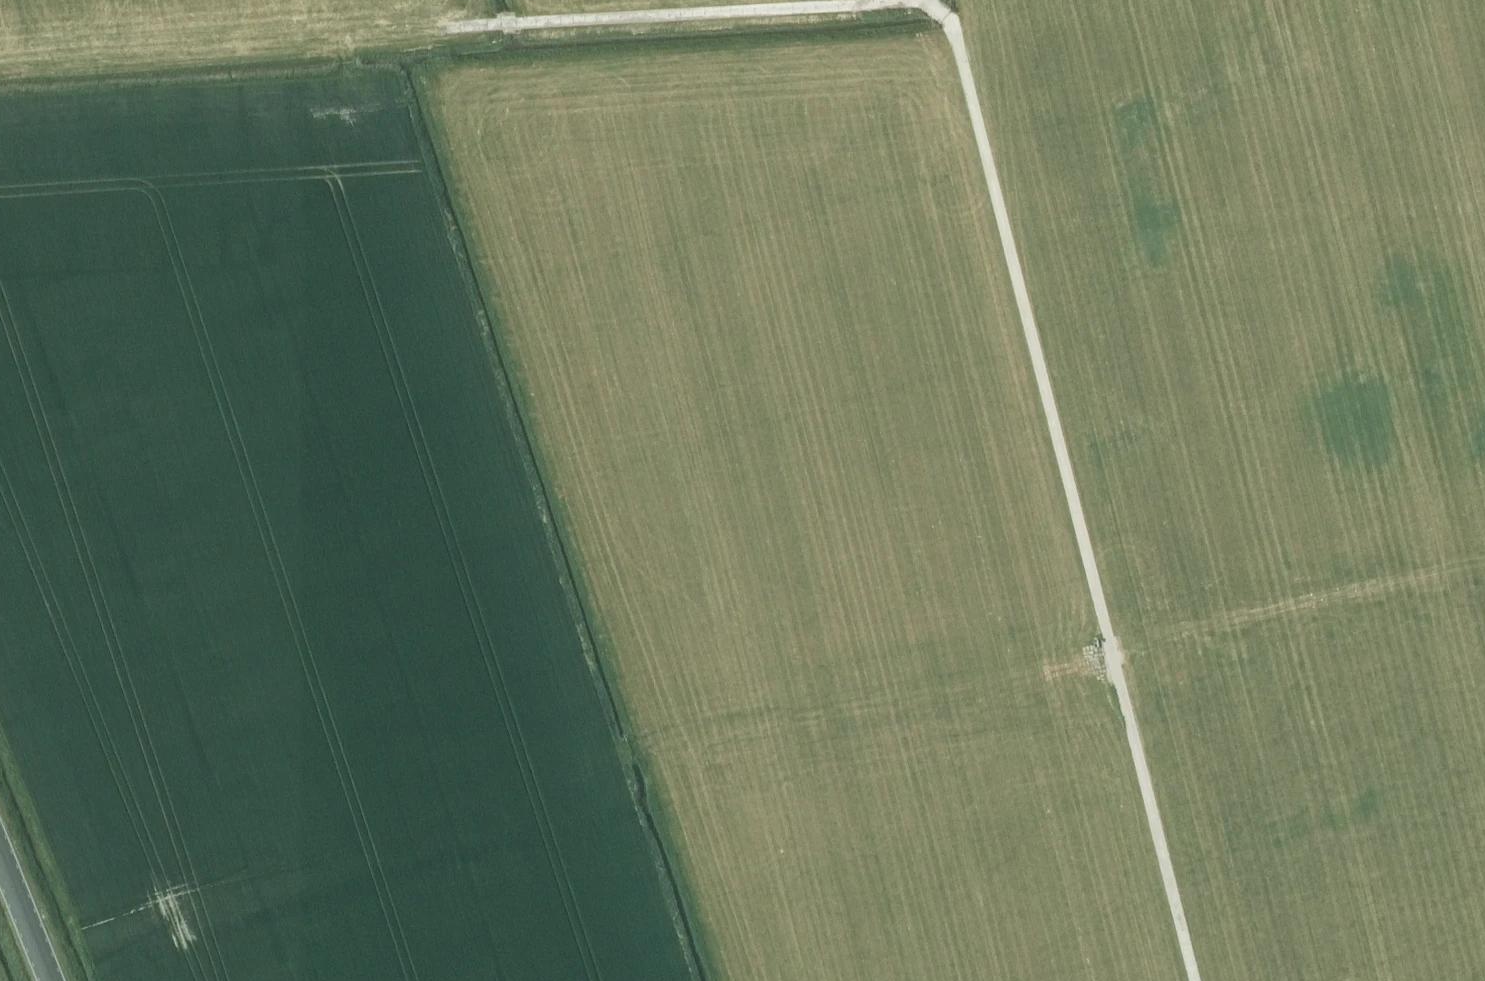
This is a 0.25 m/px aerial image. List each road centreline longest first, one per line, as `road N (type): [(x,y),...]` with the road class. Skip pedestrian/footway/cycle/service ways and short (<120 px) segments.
road 1 (secondary): [(49,980),(0,856)]

